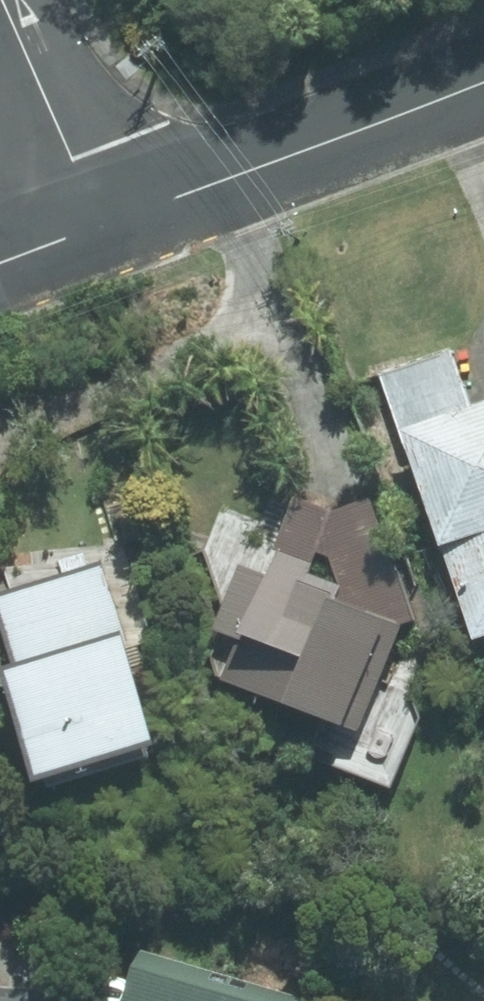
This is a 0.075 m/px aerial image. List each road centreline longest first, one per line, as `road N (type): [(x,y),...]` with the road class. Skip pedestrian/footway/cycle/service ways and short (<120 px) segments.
road 1 (residential): [(483,84),(95,229)]
road 2 (residential): [(95,229),(2,0)]

